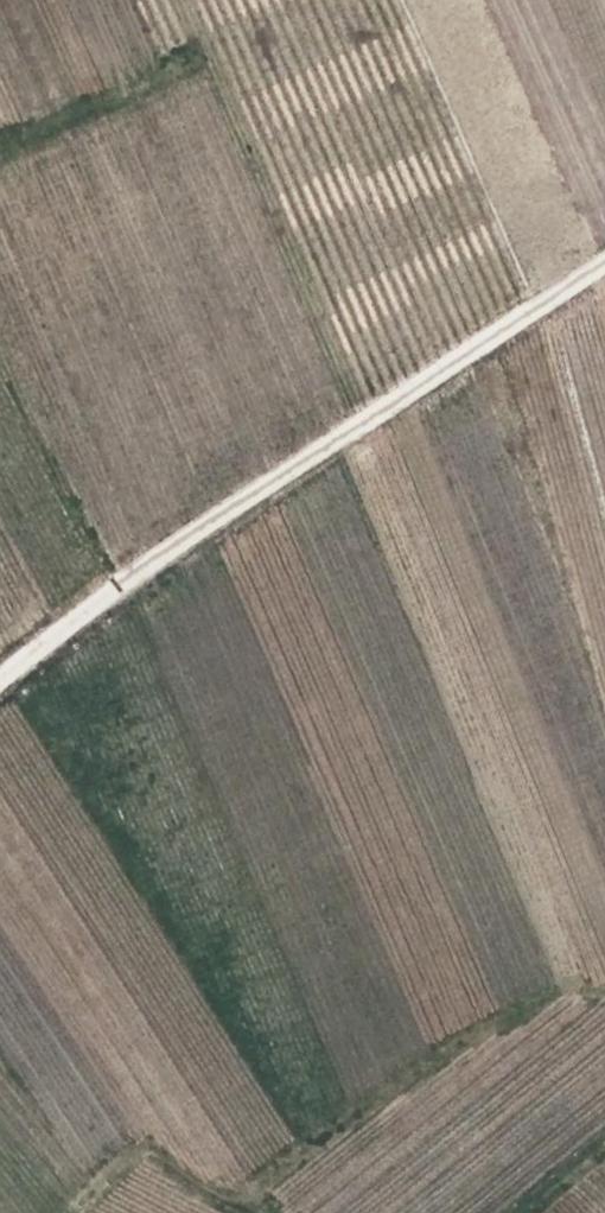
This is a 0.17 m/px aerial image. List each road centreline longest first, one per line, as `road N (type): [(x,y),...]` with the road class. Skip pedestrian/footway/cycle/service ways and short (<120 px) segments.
road 1 (track): [(0,678),(118,587),(604,263)]

